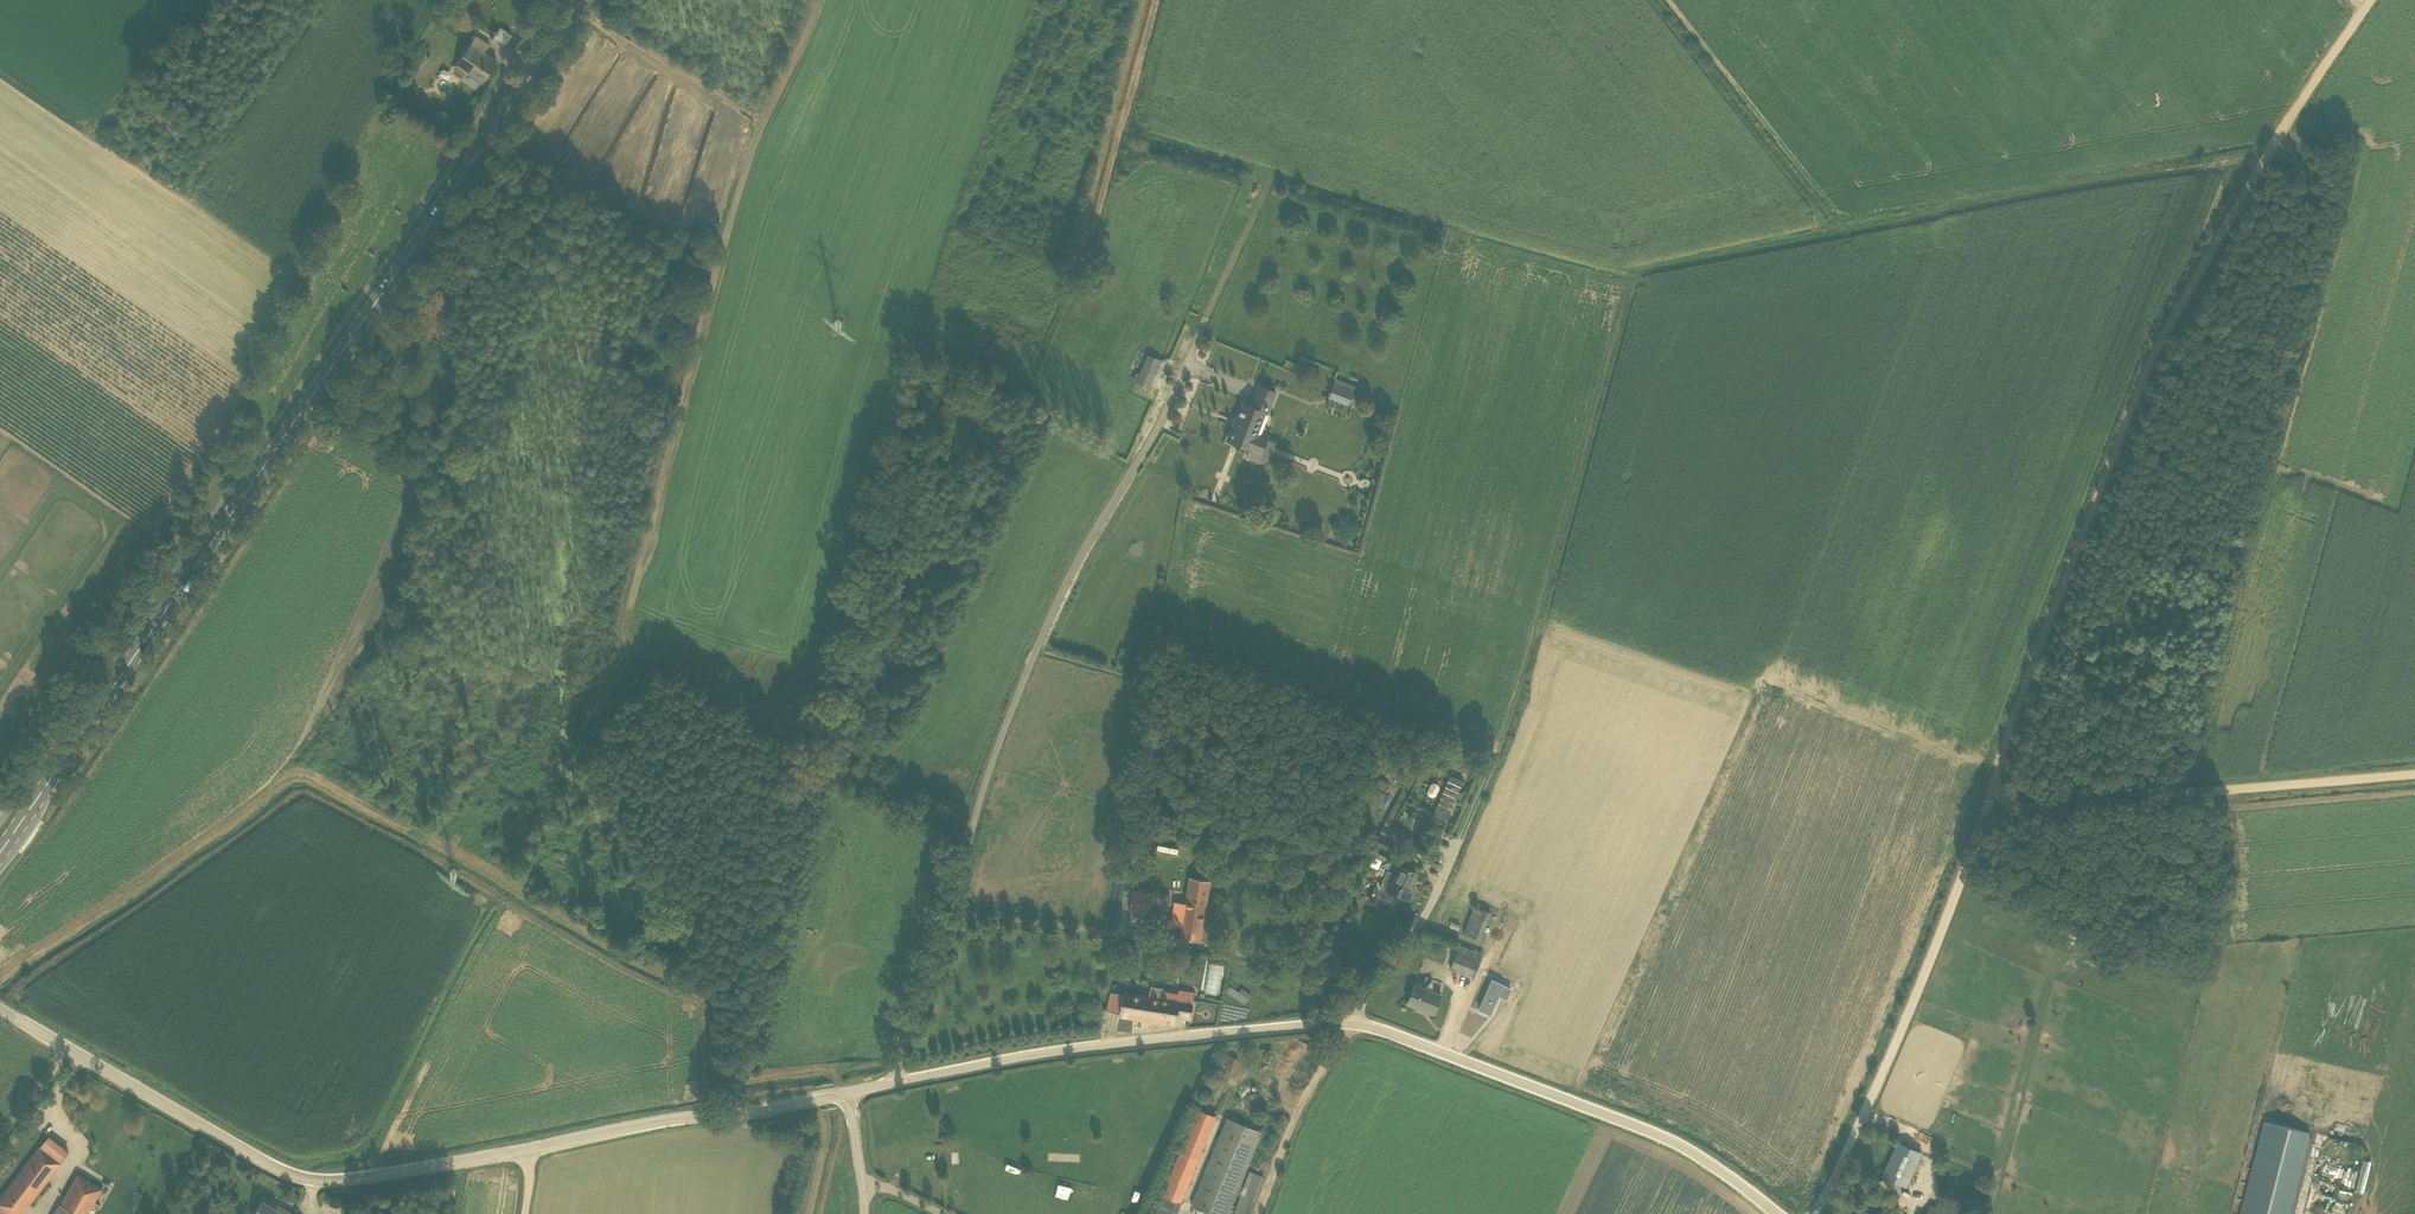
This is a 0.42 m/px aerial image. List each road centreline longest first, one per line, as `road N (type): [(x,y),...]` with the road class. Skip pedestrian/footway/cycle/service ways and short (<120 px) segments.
road 1 (primary): [(0,853),(581,4)]
road 2 (unclassified): [(818,1100),(682,1116),(348,1180),(309,1177),(265,1162),(0,1006)]
road 3 (track): [(2267,155),(2144,376),(2020,693),(1989,810)]
road 4 (track): [(306,773),(660,970),(705,983),(718,993),(718,1061),(726,1071),(835,1069),(840,1095)]
road 5 (track): [(2267,155),(1630,274)]
road 6 (track): [(1458,844),(1511,713),(1630,274)]
road 7 (unclassified): [(849,1093),(1036,1054),(1352,1023)]
road 8 (unclassified): [(1778,1213),(1659,1134),(1352,1023)]
road 9 (track): [(1989,810),(2414,773)]
road 10 (track): [(1989,810),(1872,1097)]
road 11 (track): [(1352,1023),(1300,1106),(1257,1213)]
road 12 (track): [(747,110),(581,4)]
road 13 (track): [(2370,0),(2267,155)]
road 14 (unclassified): [(1872,1097),(1815,1213)]
road 15 (unclassified): [(864,1213),(849,1093)]

